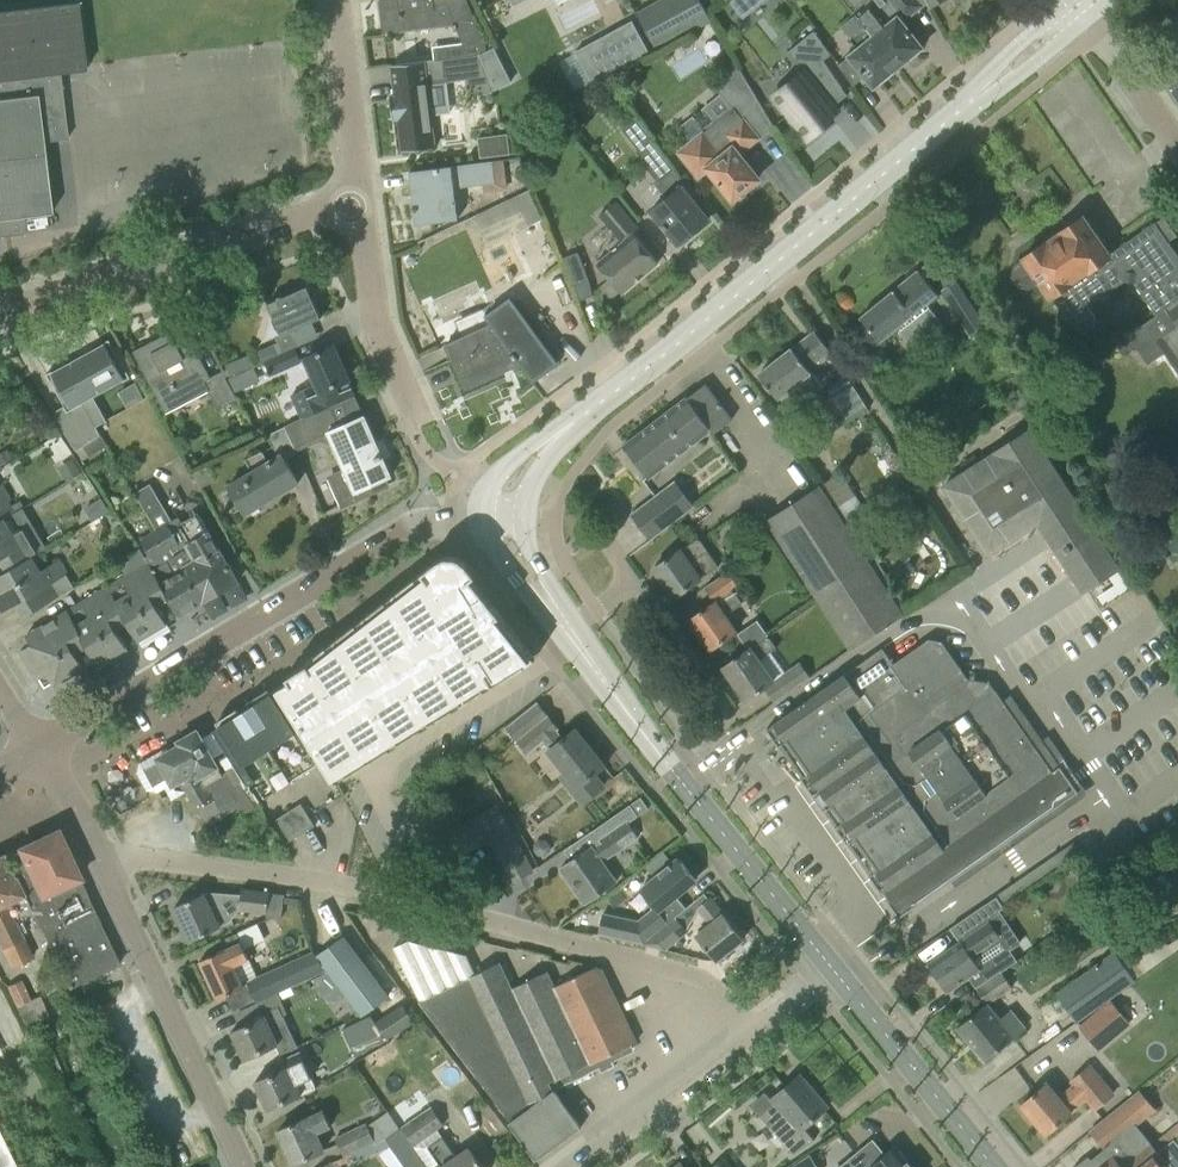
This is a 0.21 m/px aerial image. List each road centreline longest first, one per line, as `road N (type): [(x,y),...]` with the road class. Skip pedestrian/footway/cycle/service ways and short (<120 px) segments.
road 1 (tertiary): [(504,517),(506,492),(521,466),(1079,3)]
road 2 (residential): [(751,1035),(703,979),(384,895),(141,859),(104,868)]
road 3 (unclassified): [(39,751),(394,533),(422,522),(504,517)]
road 4 (residential): [(0,313),(360,204)]
road 5 (residential): [(245,1166),(104,868)]
road 6 (residential): [(833,971),(887,948),(735,737)]
road 7 (residential): [(735,737),(634,581),(571,631)]
road 8 (tertiary): [(993,1166),(833,971)]
road 9 (tertiary): [(833,971),(676,775)]
road 10 (residential): [(568,1166),(751,1035)]
road 11 (residential): [(414,419),(375,325),(360,204)]
road 12 (residential): [(360,204),(334,0)]
road 13 (tertiary): [(676,775),(571,631)]
road 14 (residential): [(1177,149),(1079,3)]
road 15 (tertiary): [(571,631),(508,543),(504,517)]
road 16 (residential): [(104,868),(39,751)]

